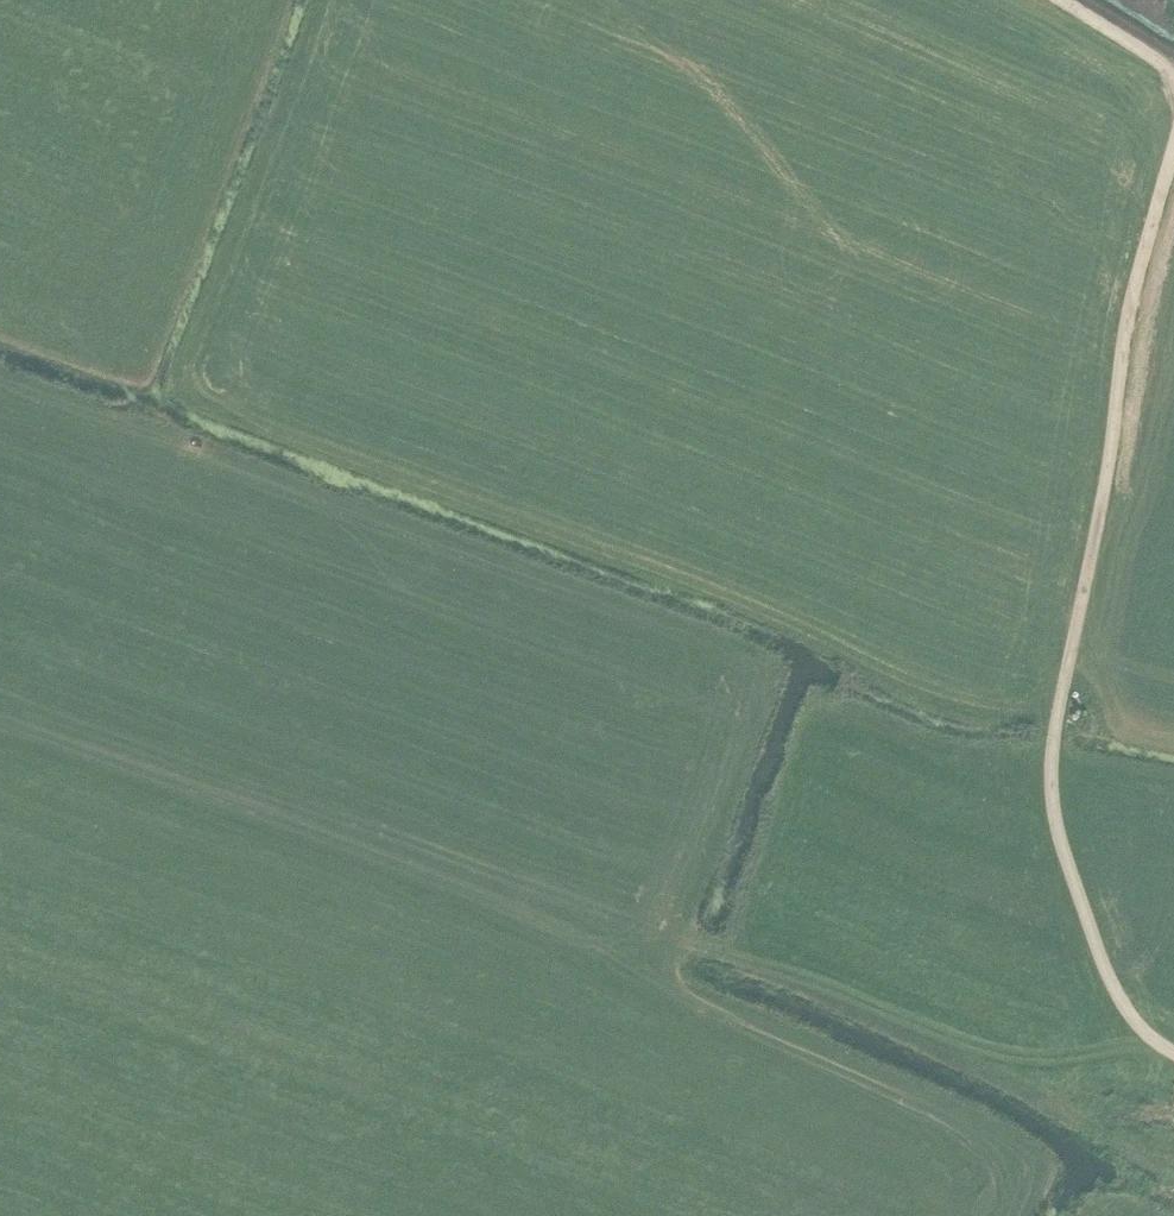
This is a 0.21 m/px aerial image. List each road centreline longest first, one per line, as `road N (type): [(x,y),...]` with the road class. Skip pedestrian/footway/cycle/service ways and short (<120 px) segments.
road 1 (track): [(1173,1049),(1130,1008),(1056,822),(1050,762),(1117,446),(1126,341),(1173,148)]
road 2 (track): [(1173,77),(1062,0)]

